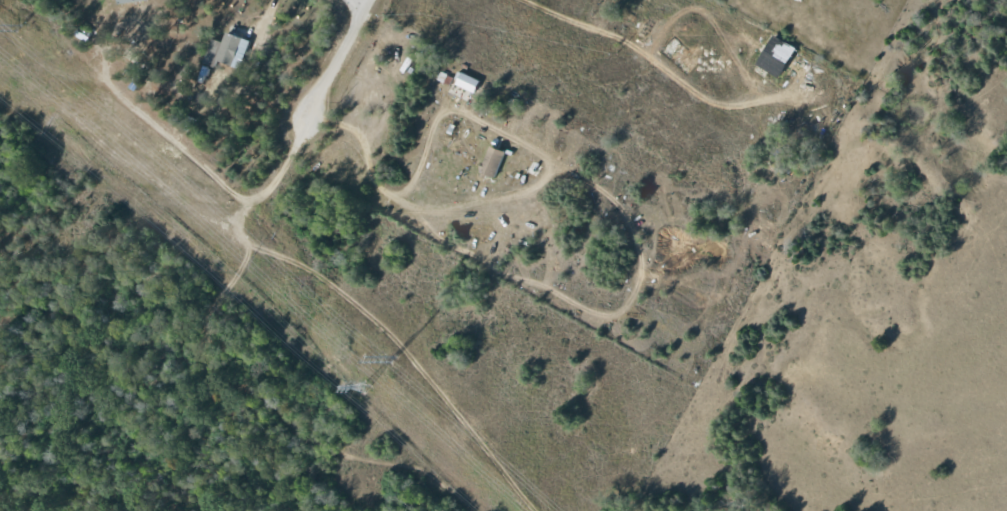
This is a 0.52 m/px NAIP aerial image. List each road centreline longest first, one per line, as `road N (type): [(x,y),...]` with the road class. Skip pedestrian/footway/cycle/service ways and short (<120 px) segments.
road 1 (residential): [(367,0),(303,120)]

